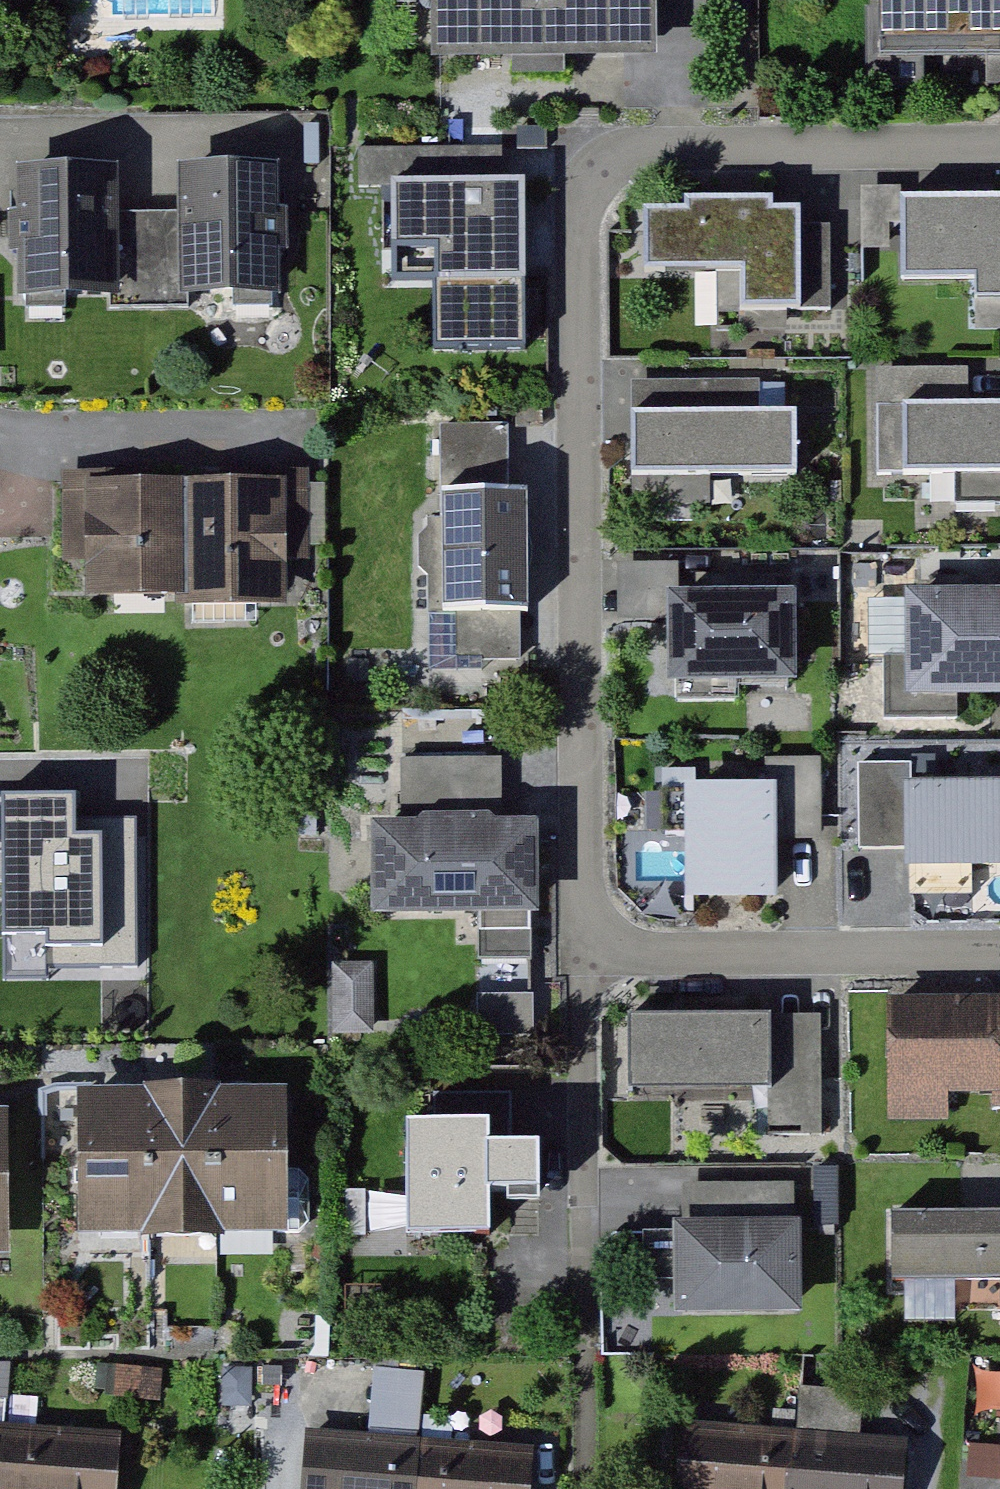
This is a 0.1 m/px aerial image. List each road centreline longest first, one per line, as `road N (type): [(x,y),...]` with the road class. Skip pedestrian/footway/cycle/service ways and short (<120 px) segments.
road 1 (residential): [(999,138),(649,147),(606,166),(582,206),(579,455),(583,879),(605,935),(666,955),(999,959)]

